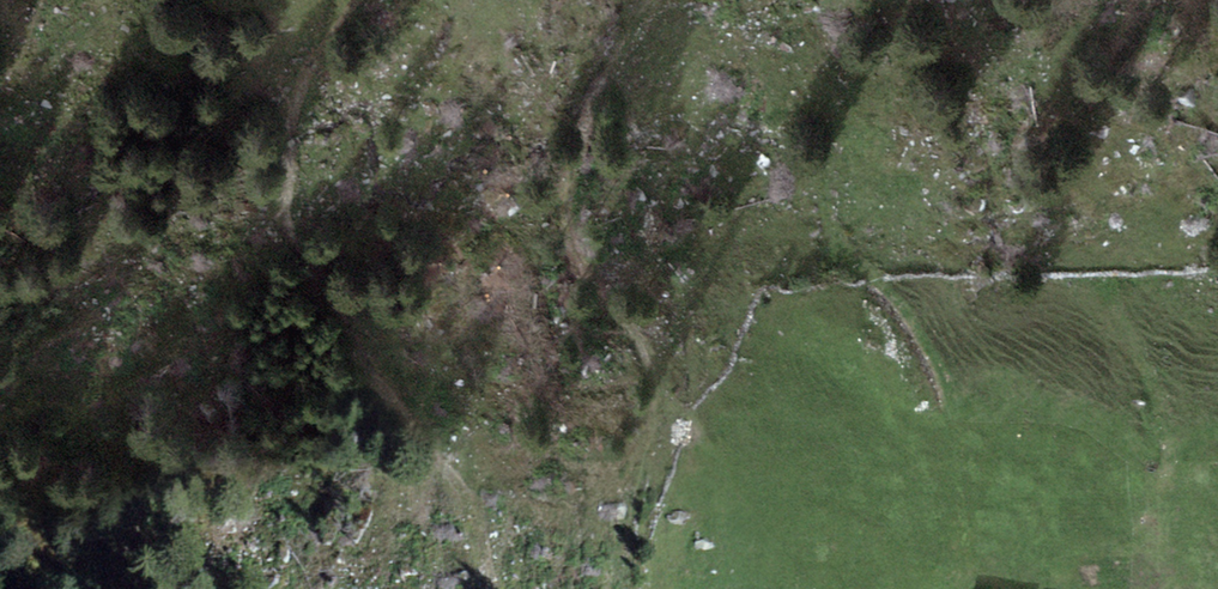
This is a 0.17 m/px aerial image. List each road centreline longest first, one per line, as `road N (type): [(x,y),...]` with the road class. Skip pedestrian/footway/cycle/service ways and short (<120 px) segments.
road 1 (track): [(486,588),(478,523),(295,242),(288,207),(289,134),(306,67),(357,0)]
road 2 (track): [(642,0),(619,36),(566,174),(568,245),(642,342),(655,386),(619,588)]
road 3 (track): [(962,556),(946,400),(920,344),(830,211),(827,174),(876,55),(914,0)]

